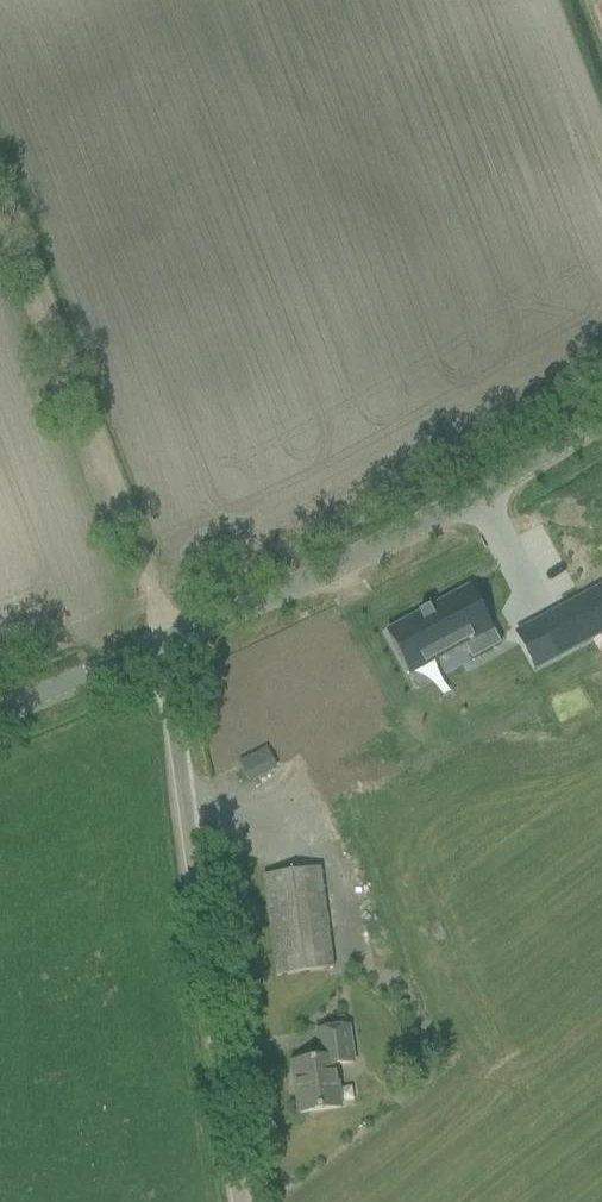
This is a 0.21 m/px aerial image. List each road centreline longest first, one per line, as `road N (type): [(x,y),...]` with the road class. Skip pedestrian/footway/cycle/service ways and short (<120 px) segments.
road 1 (unclassified): [(241,1201),(162,646)]
road 2 (track): [(175,639),(0,171)]
road 3 (unclassified): [(162,646),(475,495),(601,414)]
road 4 (unclassified): [(0,714),(162,646)]

